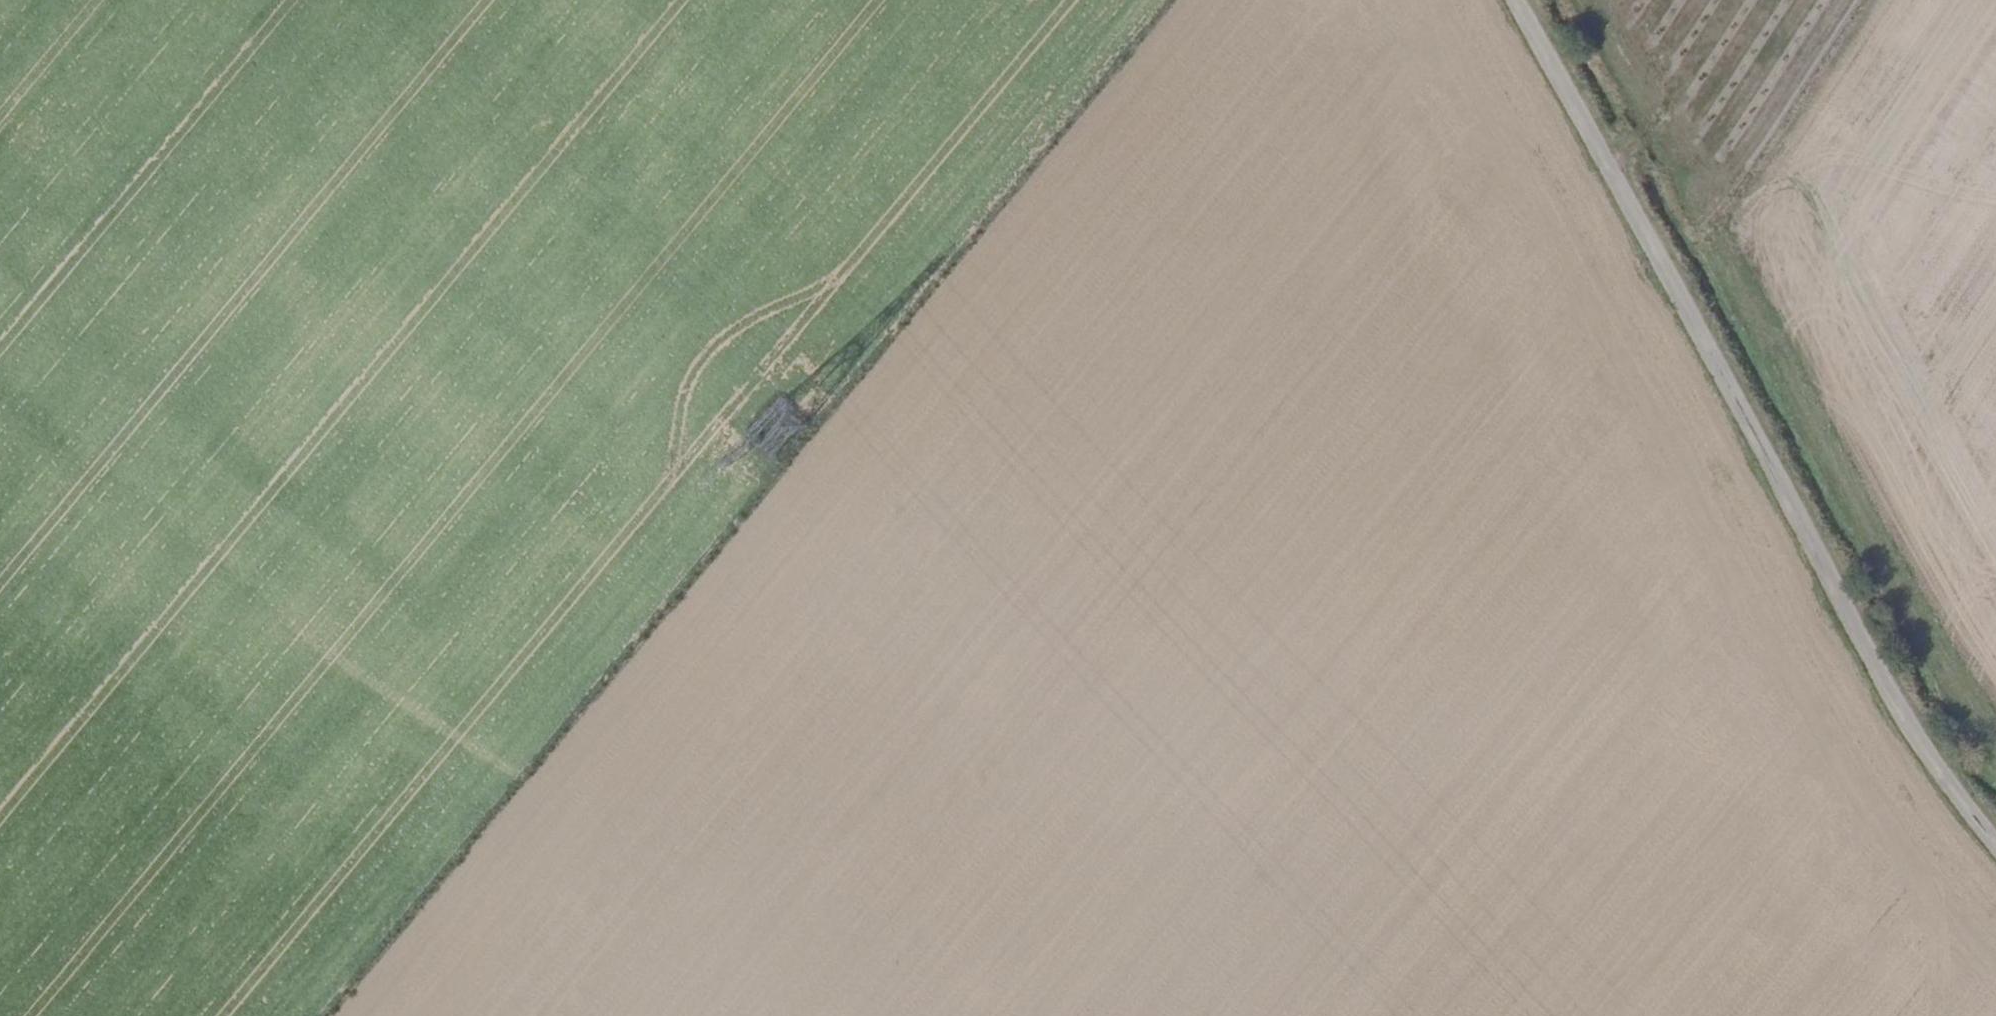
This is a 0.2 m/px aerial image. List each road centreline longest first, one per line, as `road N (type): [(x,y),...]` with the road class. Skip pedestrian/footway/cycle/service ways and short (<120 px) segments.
road 1 (track): [(1534,0),(1898,686),(1995,821)]

